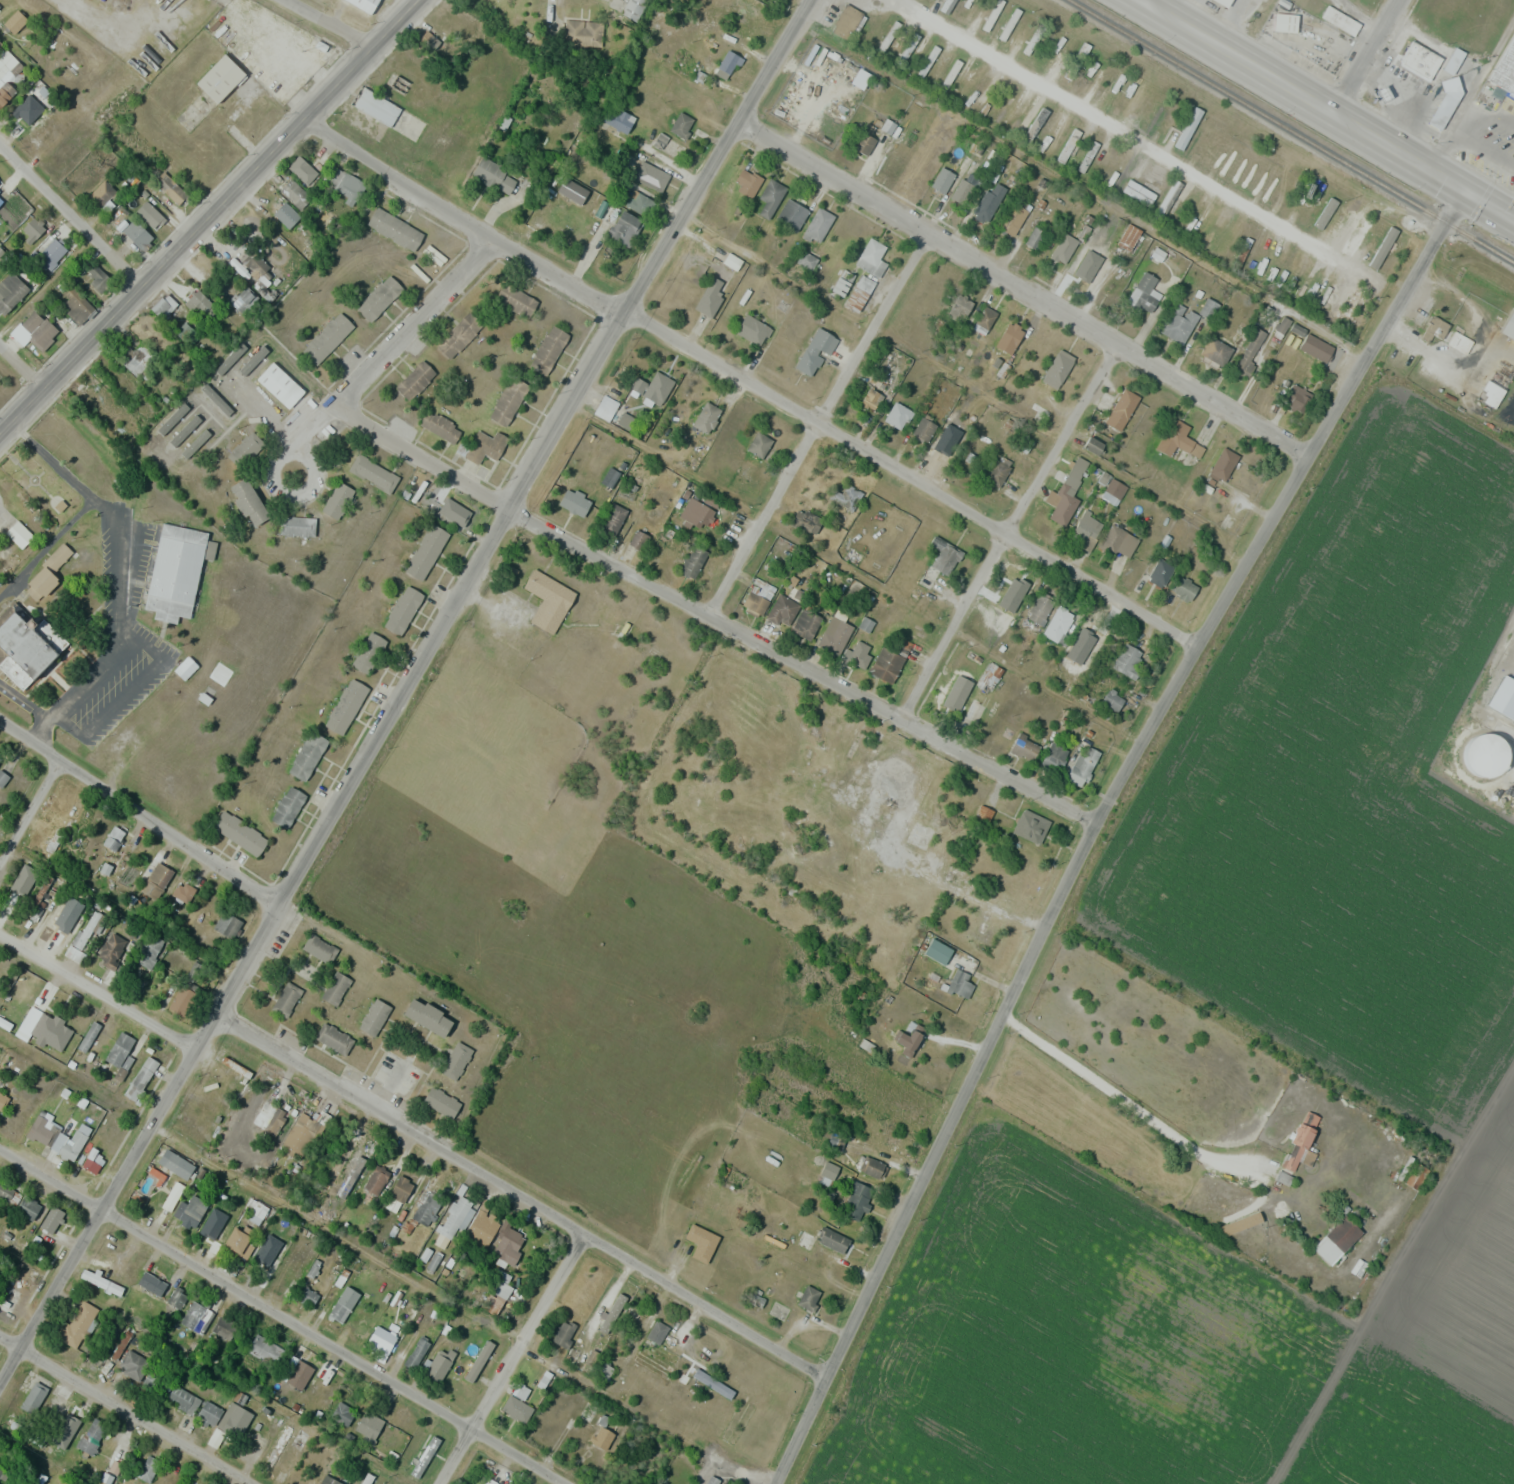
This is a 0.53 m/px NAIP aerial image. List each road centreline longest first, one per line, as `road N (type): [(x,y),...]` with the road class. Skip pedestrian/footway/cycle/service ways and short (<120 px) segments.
road 1 (residential): [(0,1383),(746,121),(808,0)]
road 2 (residential): [(780,1483),(1095,825),(1462,191)]
road 3 (residential): [(290,132),(491,234),(1013,529),(1197,649)]
road 4 (residential): [(331,410),(1095,825)]
road 5 (residential): [(830,1379),(585,1239),(219,1010)]
road 6 (residential): [(0,1149),(567,1483)]
road 7 (residential): [(746,121),(1309,451)]
road 8 (secondary): [(416,0),(0,435)]
road 9 (residential): [(1265,1483),(1513,1063)]
road 10 (residential): [(933,236),(714,617)]
road 11 (residential): [(905,721),(1119,346)]
road 12 (trunk): [(1144,0),(1513,221)]
road 13 (residential): [(286,898),(0,713)]
road 14 (residential): [(0,1337),(249,1483)]
road 15 (residential): [(585,1239),(444,1483)]
road 16 (residential): [(1003,1018),(1207,1152)]
road 17 (residential): [(331,410),(491,234)]
road 18 (residential): [(199,1047),(0,933)]
road 19 (residential): [(0,162),(142,292)]
road 20 (residential): [(1339,116),(1403,0)]
road 21 (residential): [(60,759),(0,869)]

